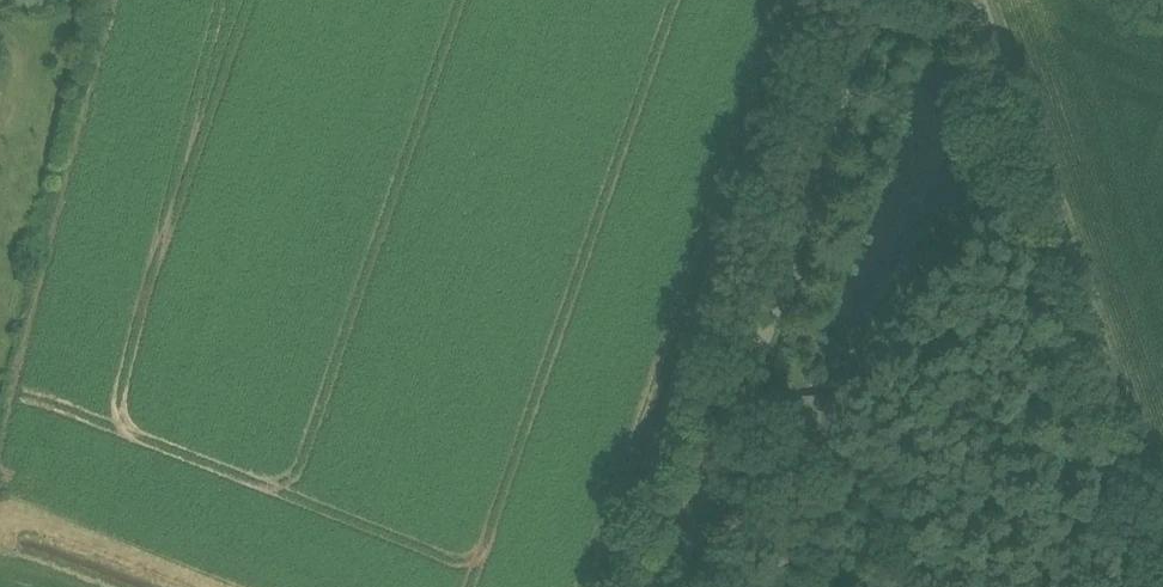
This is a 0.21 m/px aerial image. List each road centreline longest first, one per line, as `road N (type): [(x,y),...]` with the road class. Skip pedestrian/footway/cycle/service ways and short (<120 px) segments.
road 1 (unclassified): [(671,586),(789,268),(874,0)]
road 2 (unclassified): [(979,0),(1162,528)]

